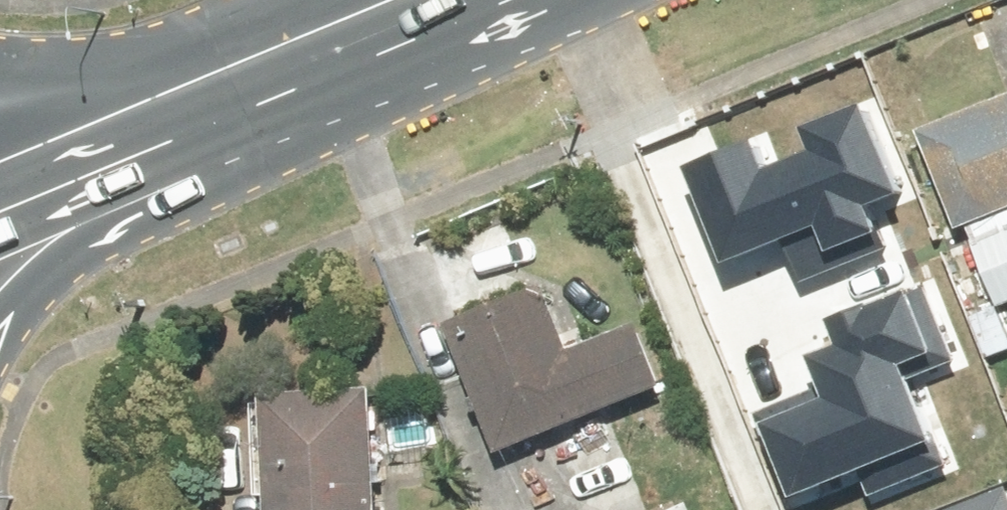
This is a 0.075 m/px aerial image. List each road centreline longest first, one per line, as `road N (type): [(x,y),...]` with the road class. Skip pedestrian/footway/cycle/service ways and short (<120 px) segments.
road 1 (primary): [(245,64),(29,277),(0,317)]
road 2 (secondary): [(245,64),(0,161)]
road 3 (primary): [(0,68),(87,75),(245,64)]
road 4 (secondary): [(407,0),(245,64)]

